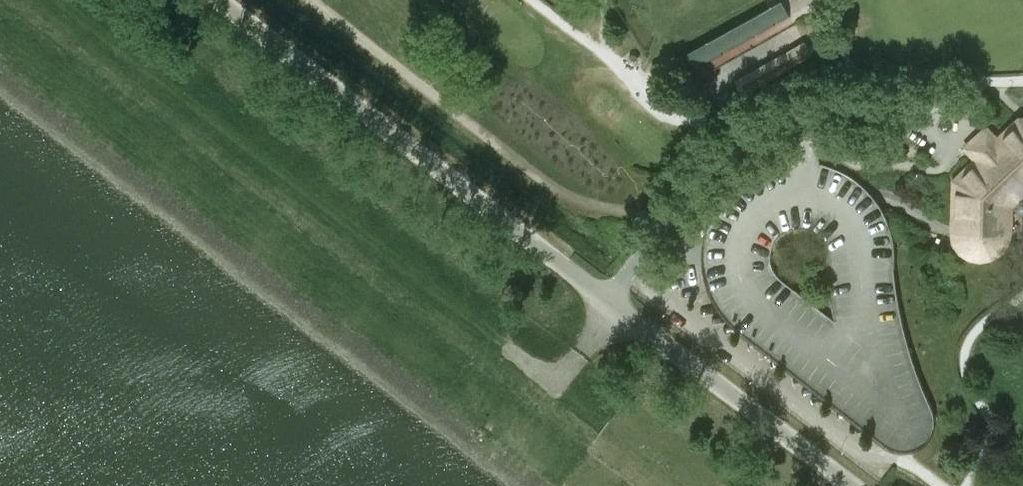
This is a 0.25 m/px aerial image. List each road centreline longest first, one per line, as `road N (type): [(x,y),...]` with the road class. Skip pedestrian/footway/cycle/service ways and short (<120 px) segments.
road 1 (unclassified): [(840,485),(212,0)]
road 2 (track): [(310,0),(540,179),(583,201),(639,215),(663,232)]

